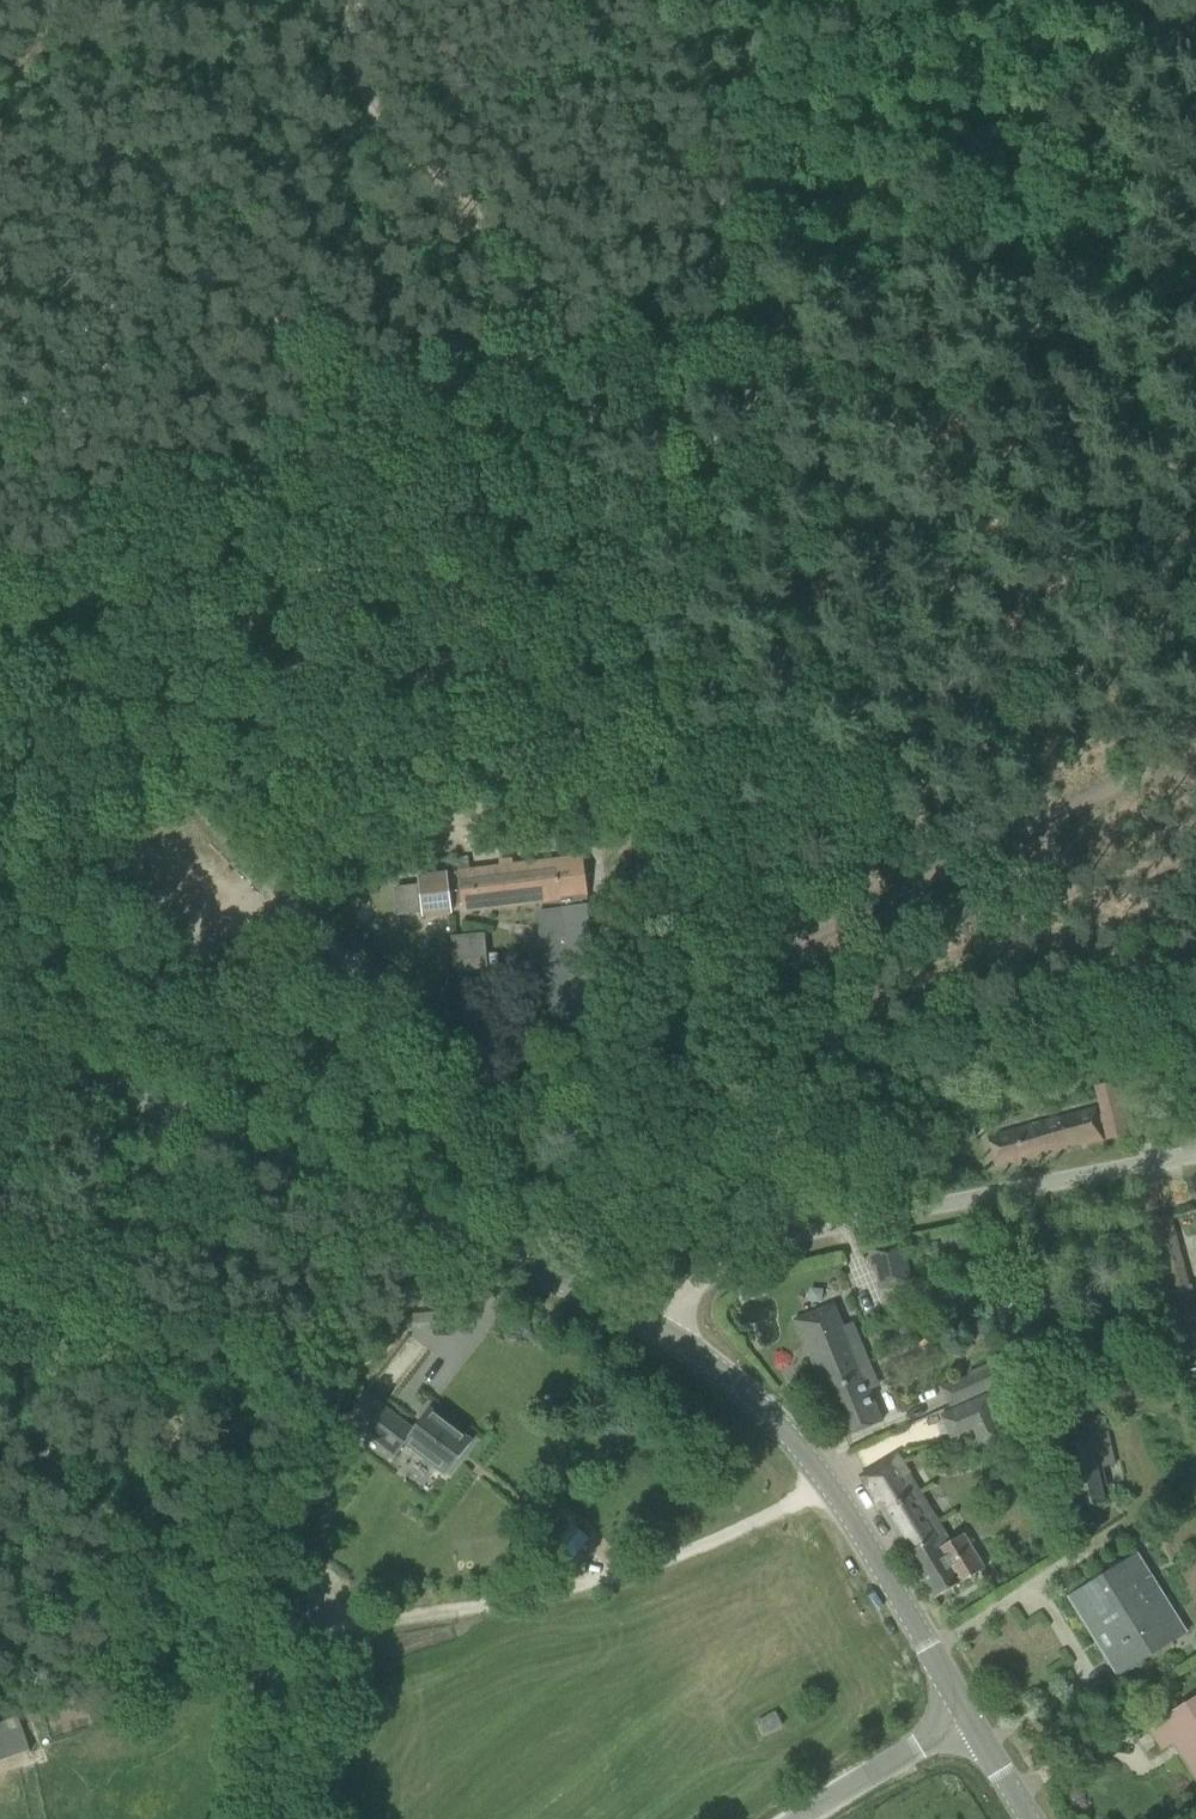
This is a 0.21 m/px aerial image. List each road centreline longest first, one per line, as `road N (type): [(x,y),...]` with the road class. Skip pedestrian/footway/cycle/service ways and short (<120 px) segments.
road 1 (track): [(1195,32),(557,340),(354,423),(0,585)]
road 2 (track): [(728,973),(540,296),(386,141),(338,0)]
road 3 (track): [(679,1299),(0,595)]
road 4 (track): [(917,883),(887,770),(901,714),(836,604),(770,380),(724,261),(770,0)]
road 5 (tertiary): [(649,1327),(0,1035)]
road 6 (unclassified): [(649,1327),(745,1250),(1195,1157)]
road 7 (track): [(519,1265),(305,1338),(174,1355),(0,1357)]
road 8 (track): [(830,1485),(636,1571),(332,1630)]
road 9 (track): [(728,973),(1195,749)]
road 10 (tertiary): [(966,1718),(848,1508),(797,1443),(712,1361),(649,1327)]
road 11 (track): [(519,1265),(623,1242),(784,1189)]
road 12 (track): [(784,1189),(728,973)]
road 13 (unclassified): [(798,1818),(966,1718)]

